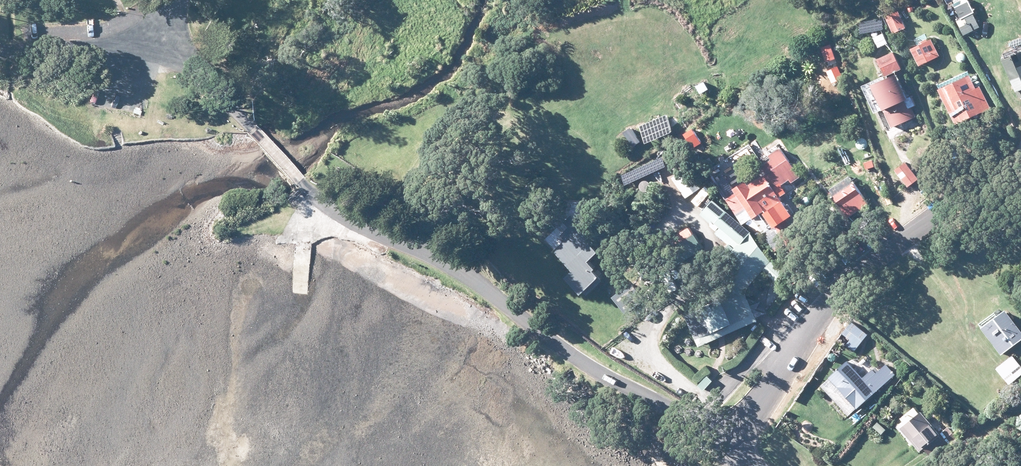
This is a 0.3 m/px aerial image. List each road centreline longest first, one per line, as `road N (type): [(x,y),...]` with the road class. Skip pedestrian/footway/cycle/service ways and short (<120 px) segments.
road 1 (tertiary): [(721,440),(646,404),(435,258),(357,225),(310,191),(193,65),(154,40)]
road 2 (unclassified): [(721,440),(851,281),(1020,165)]
road 3 (unclassified): [(0,51),(154,40)]

